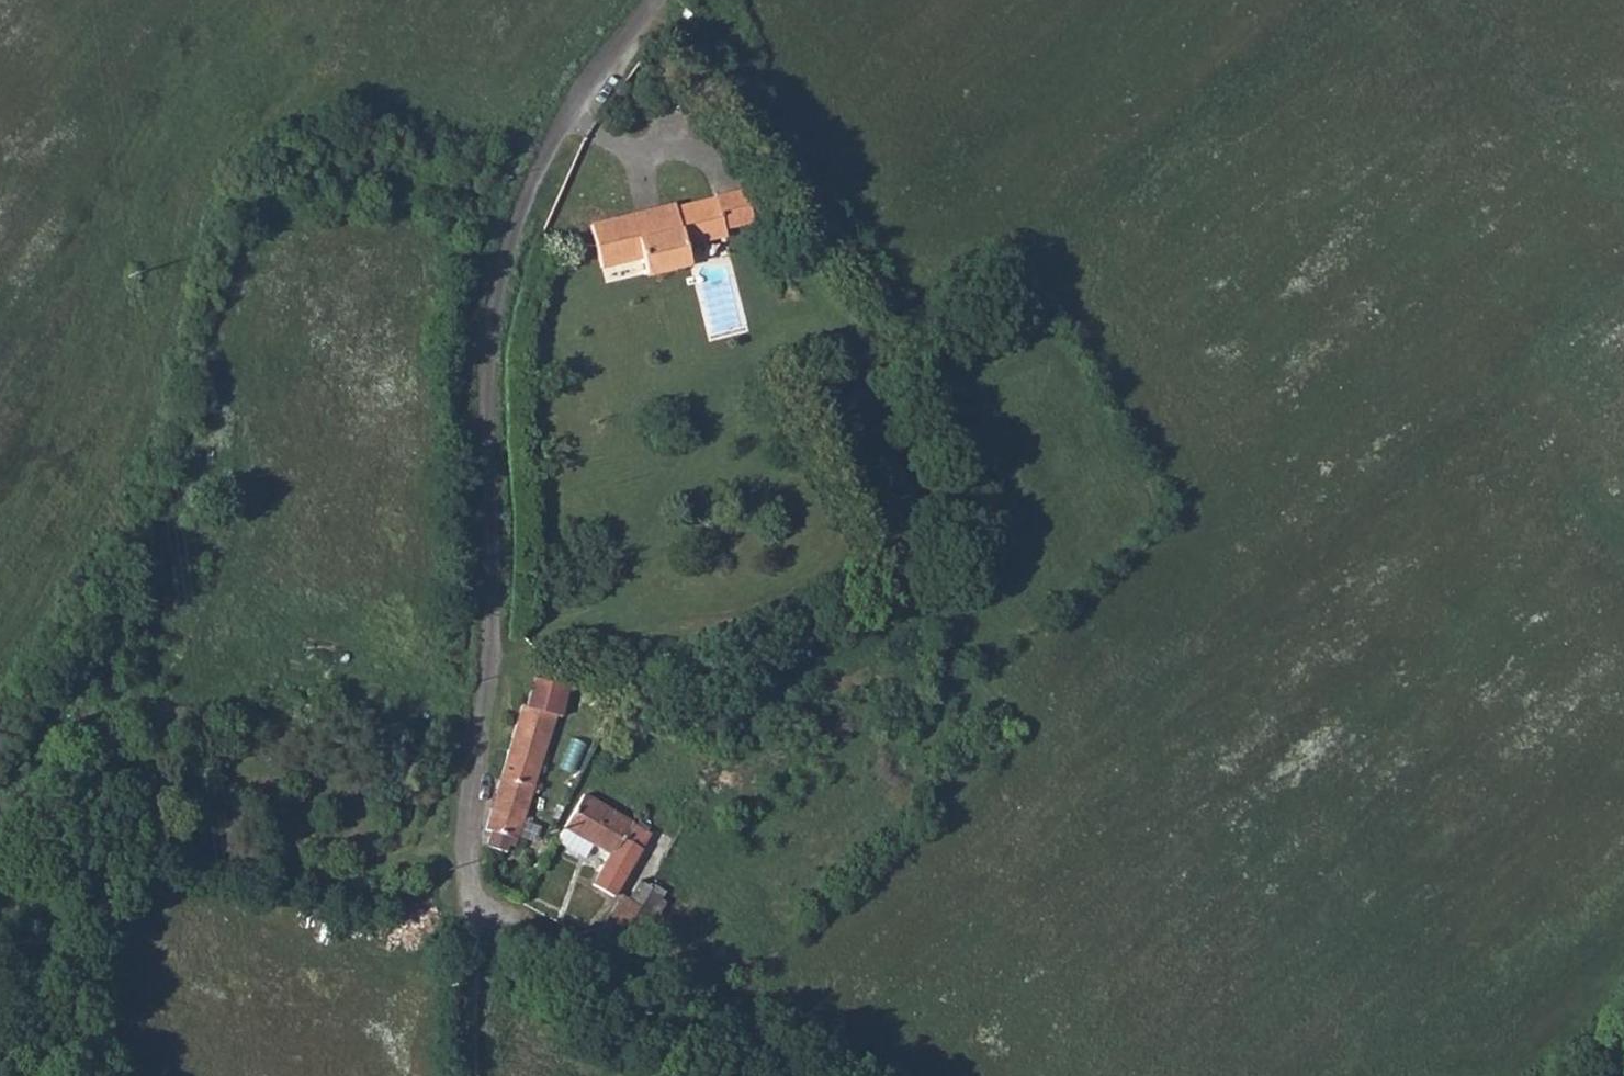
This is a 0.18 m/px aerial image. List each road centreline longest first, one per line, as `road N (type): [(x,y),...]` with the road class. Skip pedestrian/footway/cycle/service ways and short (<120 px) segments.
road 1 (unclassified): [(657,0),(562,130),(529,194),(493,315),(487,692),(464,854),(467,911)]
road 2 (track): [(467,911),(477,1075)]

